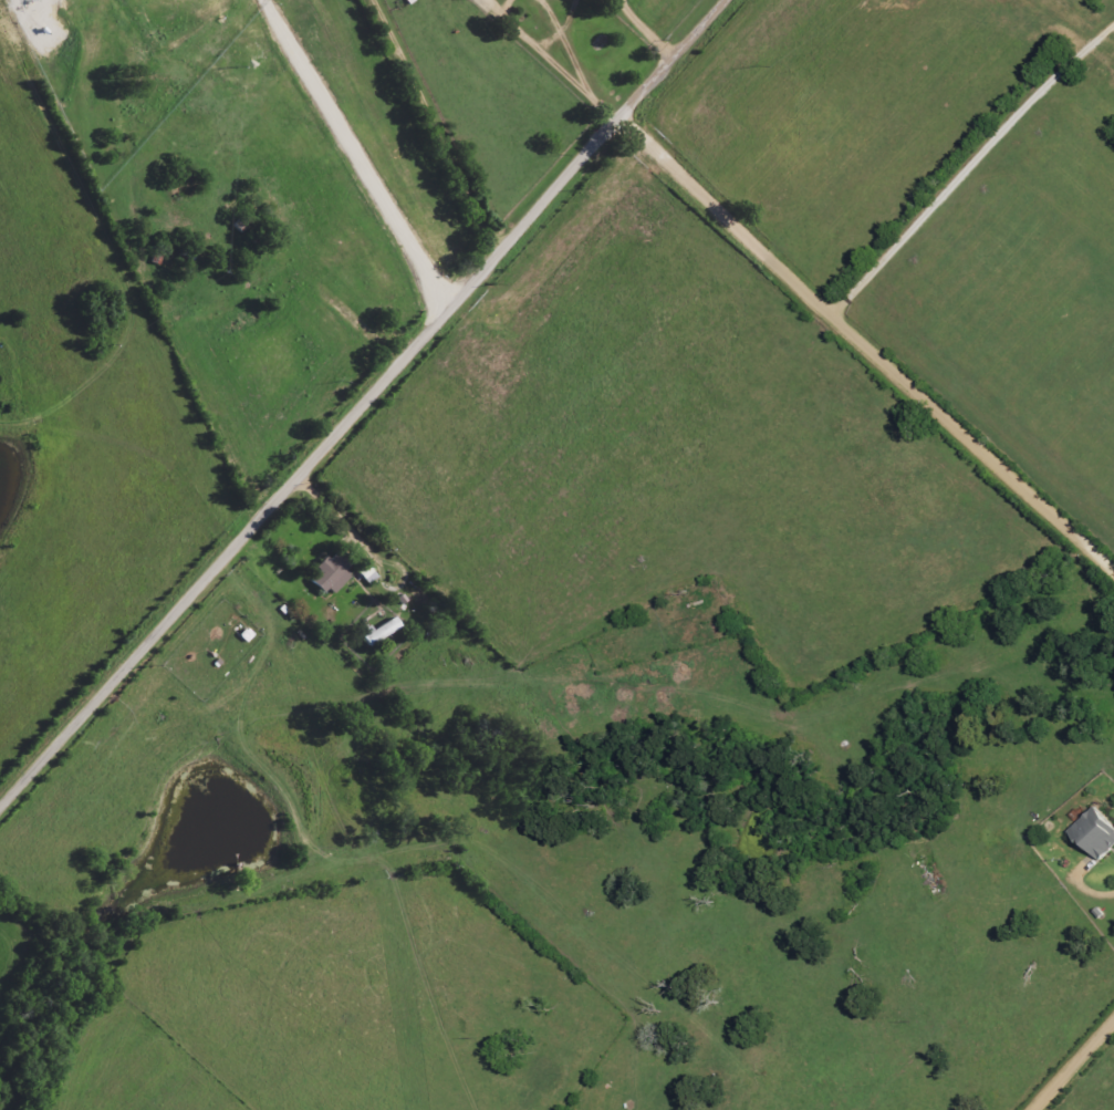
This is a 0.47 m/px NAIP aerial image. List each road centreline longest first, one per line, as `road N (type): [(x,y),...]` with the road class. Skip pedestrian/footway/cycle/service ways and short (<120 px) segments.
road 1 (residential): [(0,816),(726,0)]
road 2 (residential): [(1113,570),(618,121)]

